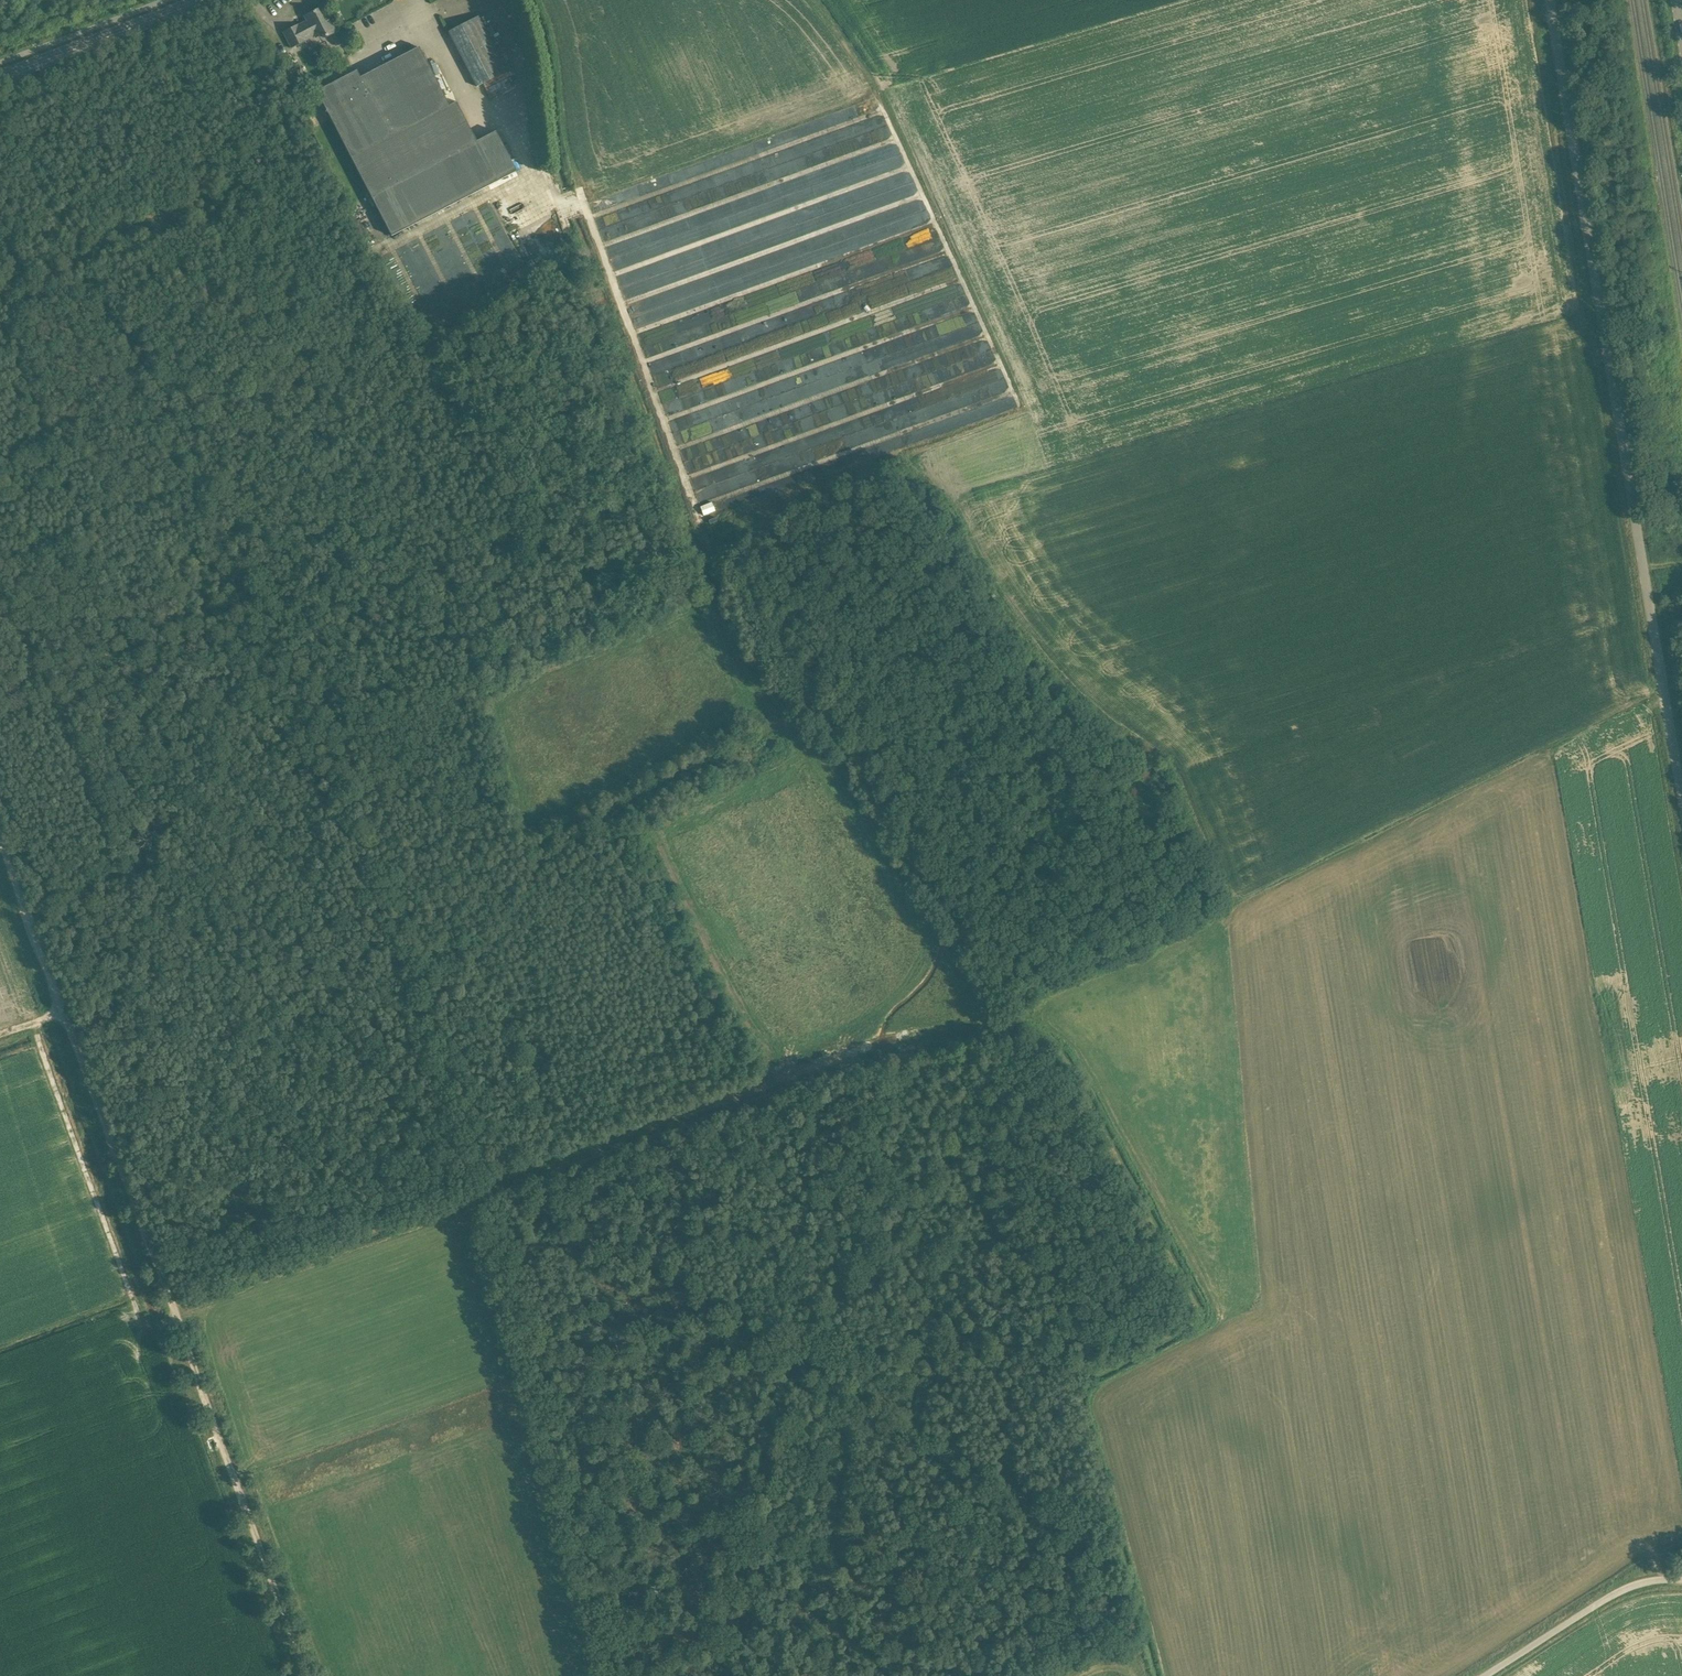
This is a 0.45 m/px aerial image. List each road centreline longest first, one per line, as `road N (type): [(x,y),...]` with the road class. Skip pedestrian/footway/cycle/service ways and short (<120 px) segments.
road 1 (track): [(0,80),(319,695),(477,1199),(608,1675)]
road 2 (track): [(0,846),(57,1015),(41,1019),(36,1032),(81,1167),(144,1315),(171,1317),(302,1675)]
road 3 (unclassified): [(1681,801),(1549,0)]
road 4 (track): [(785,716),(388,914)]
road 5 (track): [(788,1358),(728,1675)]
road 6 (track): [(767,1089),(474,1190)]
road 7 (unclassified): [(1483,1675),(1636,1583),(1681,1579)]
road 8 (tertiary): [(0,75),(195,0)]

